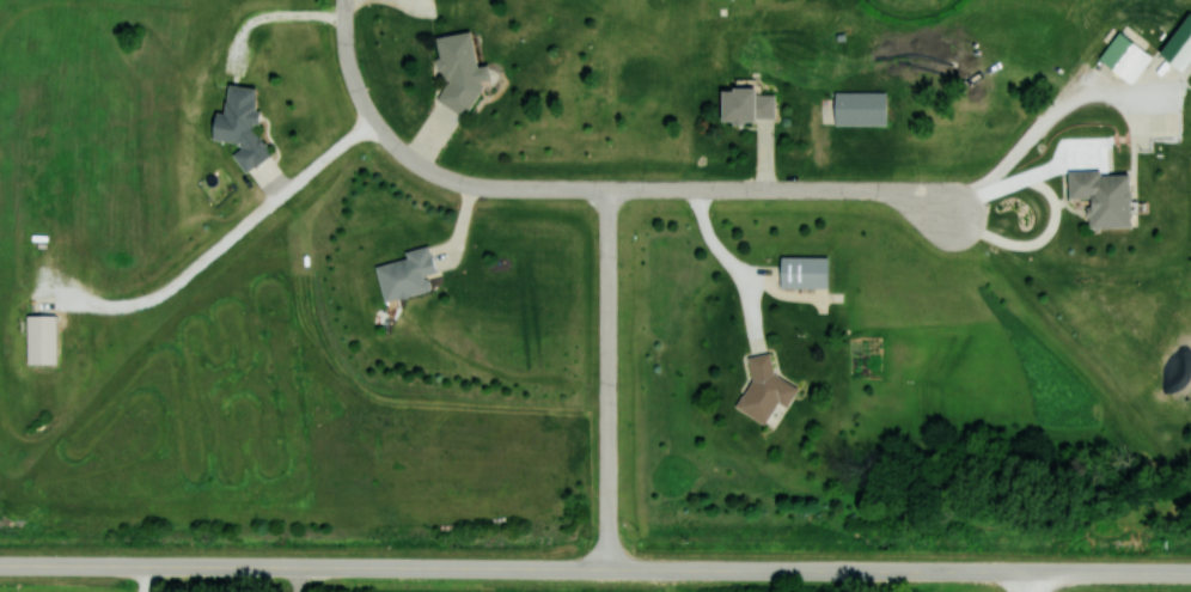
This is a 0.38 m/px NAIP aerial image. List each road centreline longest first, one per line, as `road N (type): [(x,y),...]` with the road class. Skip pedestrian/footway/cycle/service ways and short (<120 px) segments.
road 1 (tertiary): [(789,569),(0,565)]
road 2 (tertiary): [(1190,570),(789,569)]
road 3 (residential): [(344,0),(350,68),(369,120),(428,172),(478,187),(606,190)]
road 4 (residential): [(606,190),(606,568)]
road 5 (residential): [(606,190),(885,191),(957,216)]

